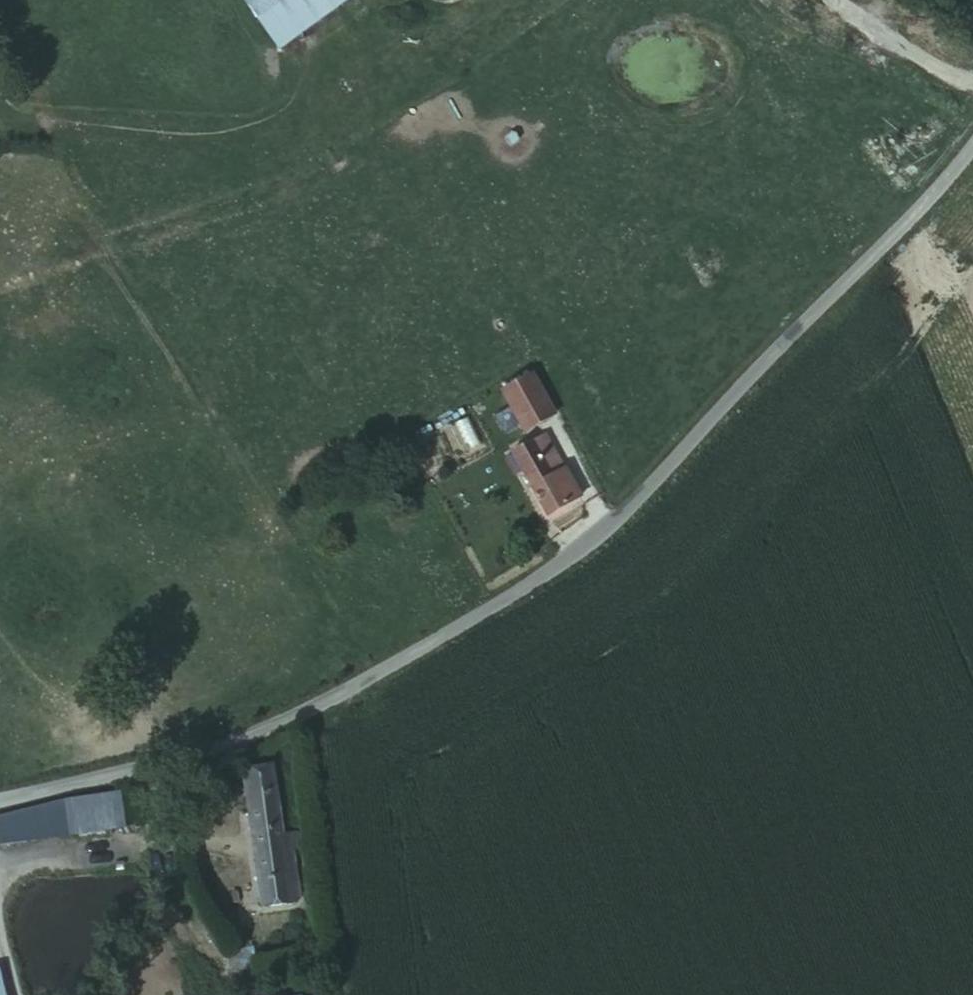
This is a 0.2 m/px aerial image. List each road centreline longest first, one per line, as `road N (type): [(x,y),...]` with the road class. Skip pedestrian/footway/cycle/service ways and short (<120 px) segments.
road 1 (residential): [(0,797),(165,758),(320,703),(482,613),(594,536),(972,141)]

